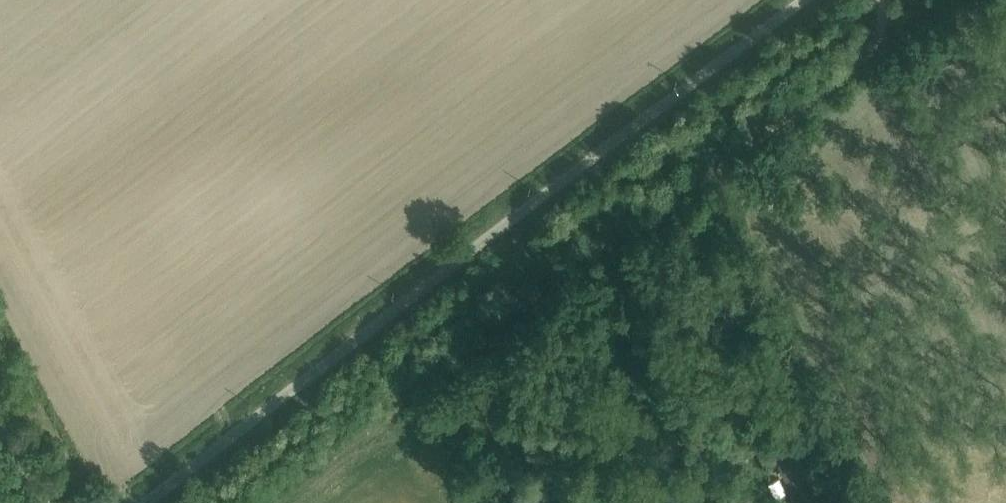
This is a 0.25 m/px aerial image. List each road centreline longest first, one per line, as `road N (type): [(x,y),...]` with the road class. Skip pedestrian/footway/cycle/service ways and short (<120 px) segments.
road 1 (residential): [(807,0),(147,502)]
road 2 (track): [(252,502),(871,46),(882,0)]

